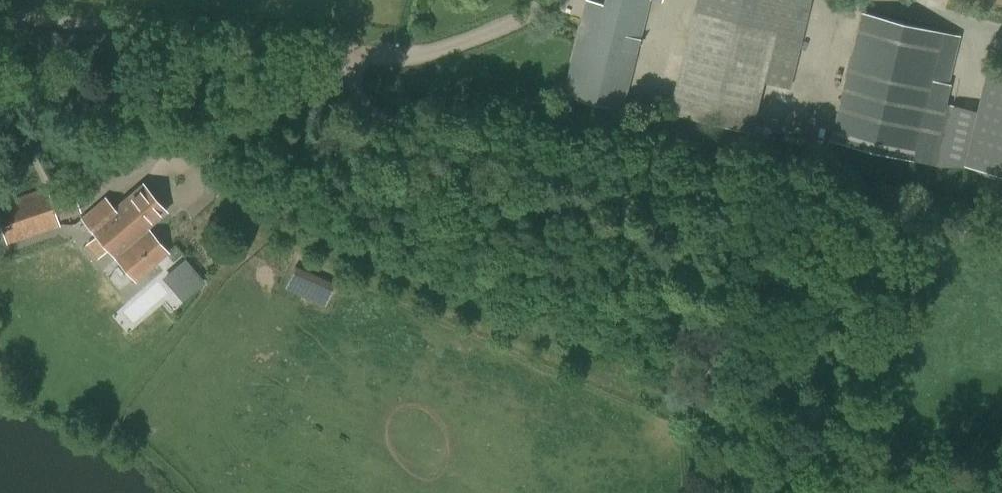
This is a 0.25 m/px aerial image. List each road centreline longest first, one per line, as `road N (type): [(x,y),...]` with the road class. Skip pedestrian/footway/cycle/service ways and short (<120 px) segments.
road 1 (track): [(316,46),(401,116),(491,162),(611,196),(661,227),(695,287),(717,374),(740,417),(808,449),(1001,484)]
road 2 (track): [(316,46),(0,6)]
road 3 (track): [(538,0),(422,44),(316,46)]

